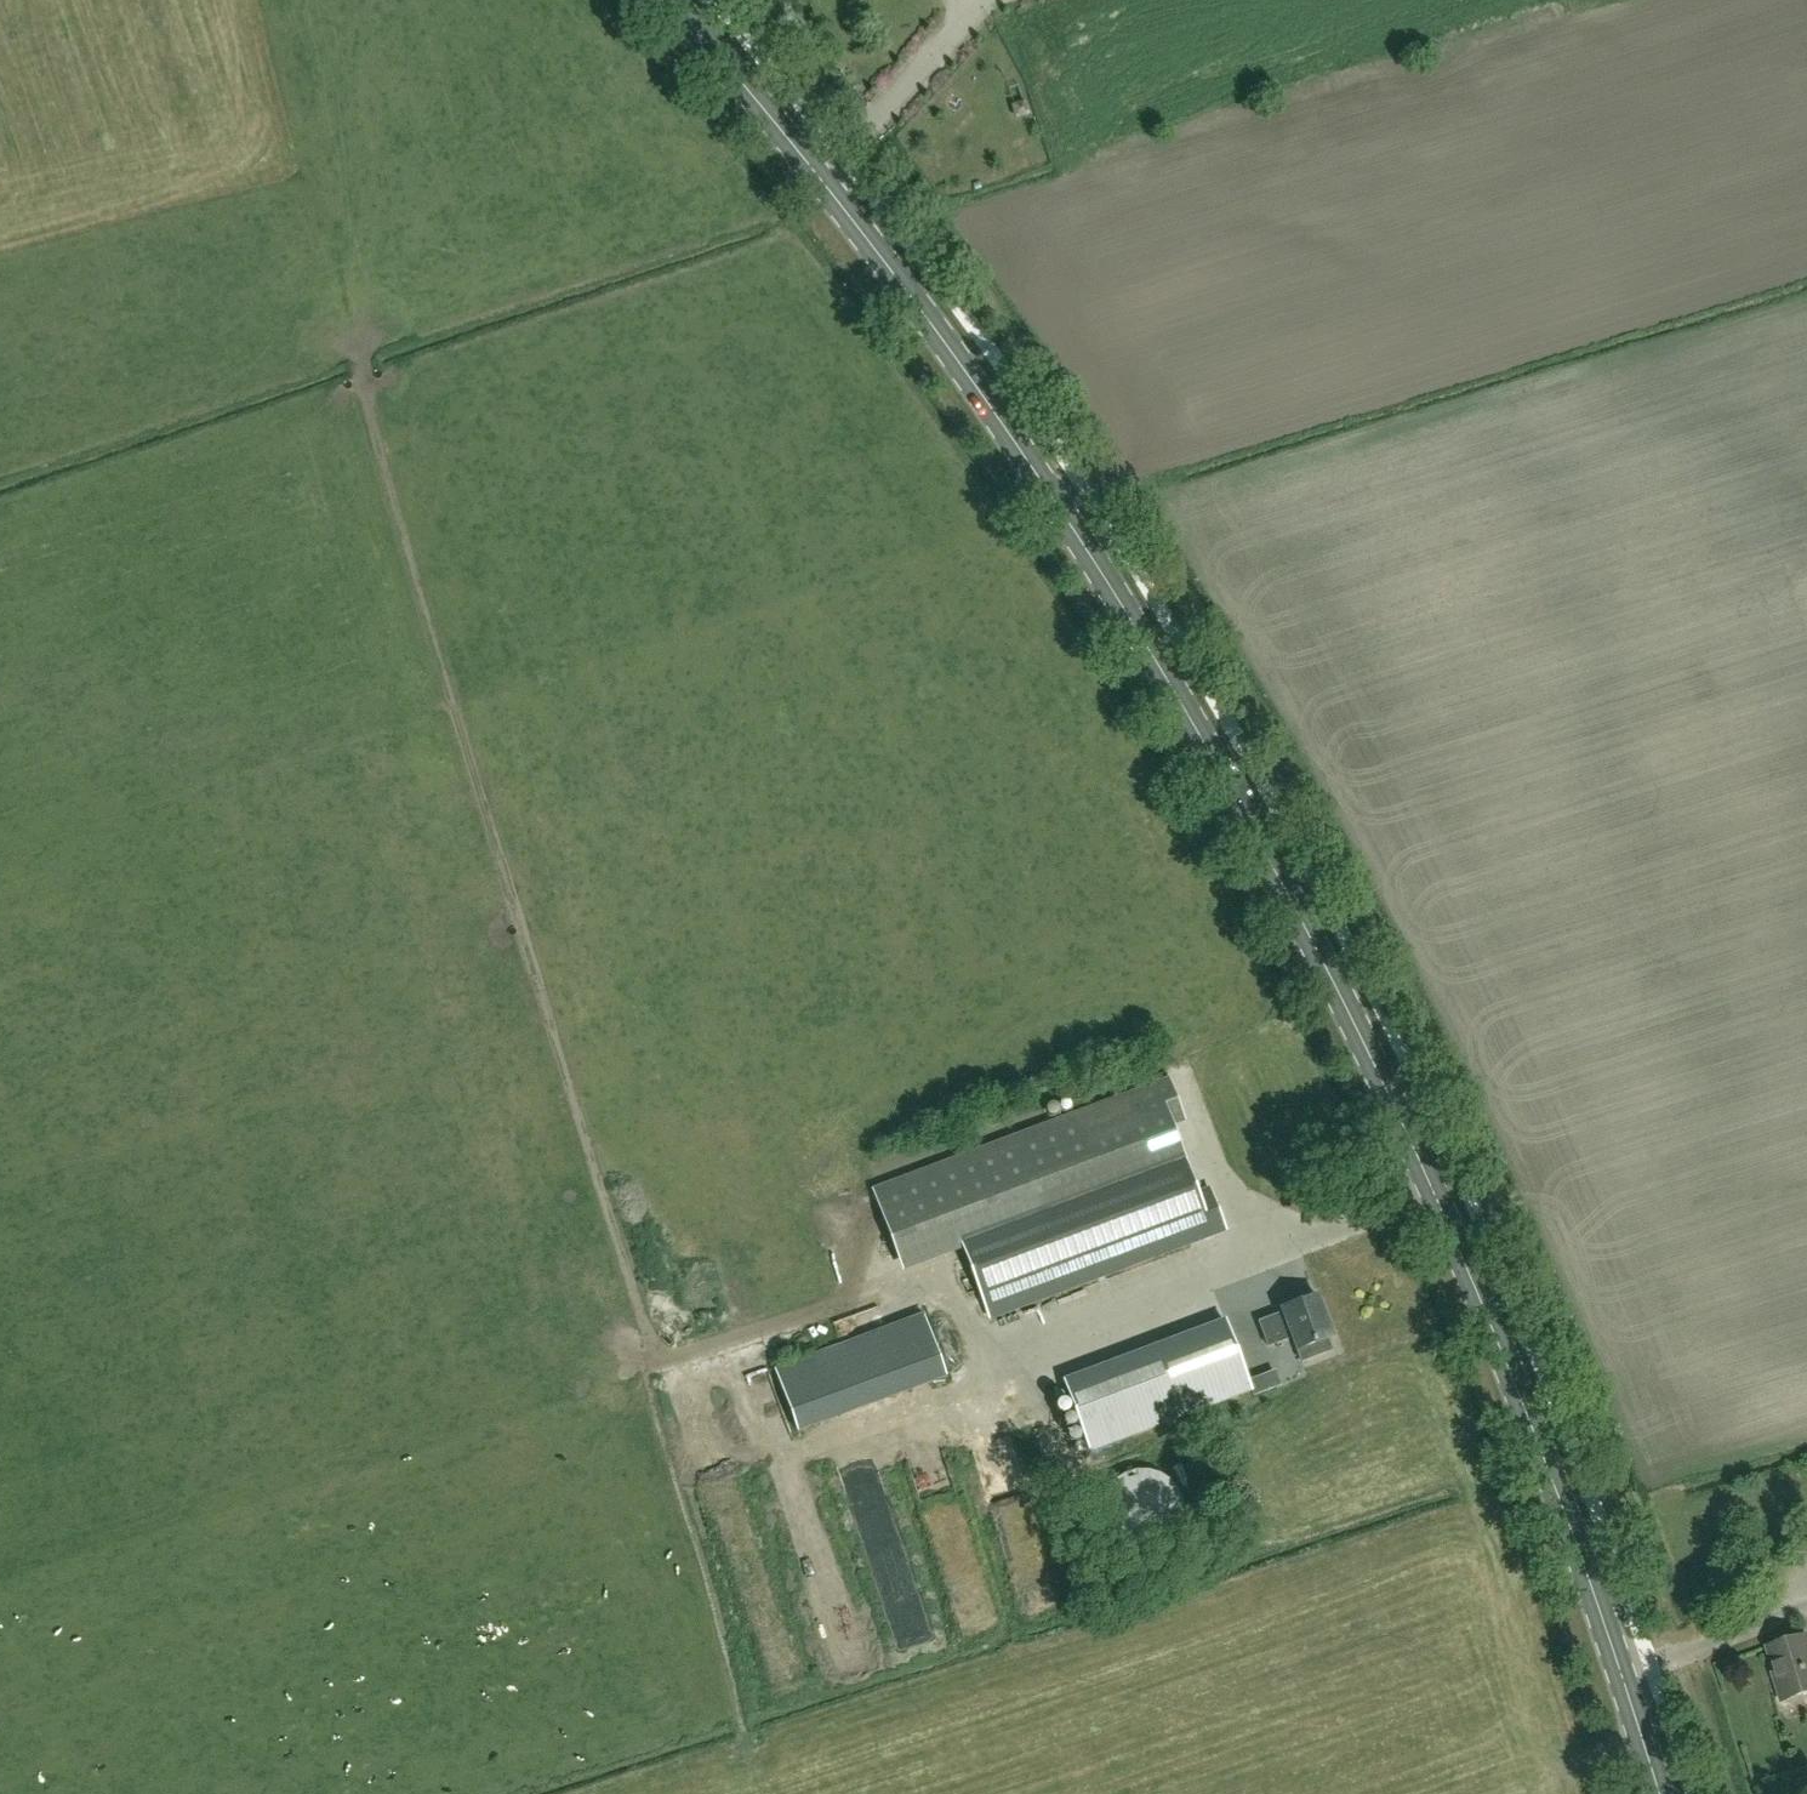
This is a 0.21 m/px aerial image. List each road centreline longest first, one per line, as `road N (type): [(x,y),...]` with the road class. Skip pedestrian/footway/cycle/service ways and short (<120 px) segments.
road 1 (secondary): [(1659,1793),(1493,1326),(1436,1192),(1256,835),(1152,654),(1012,438),(884,260),(668,0)]

